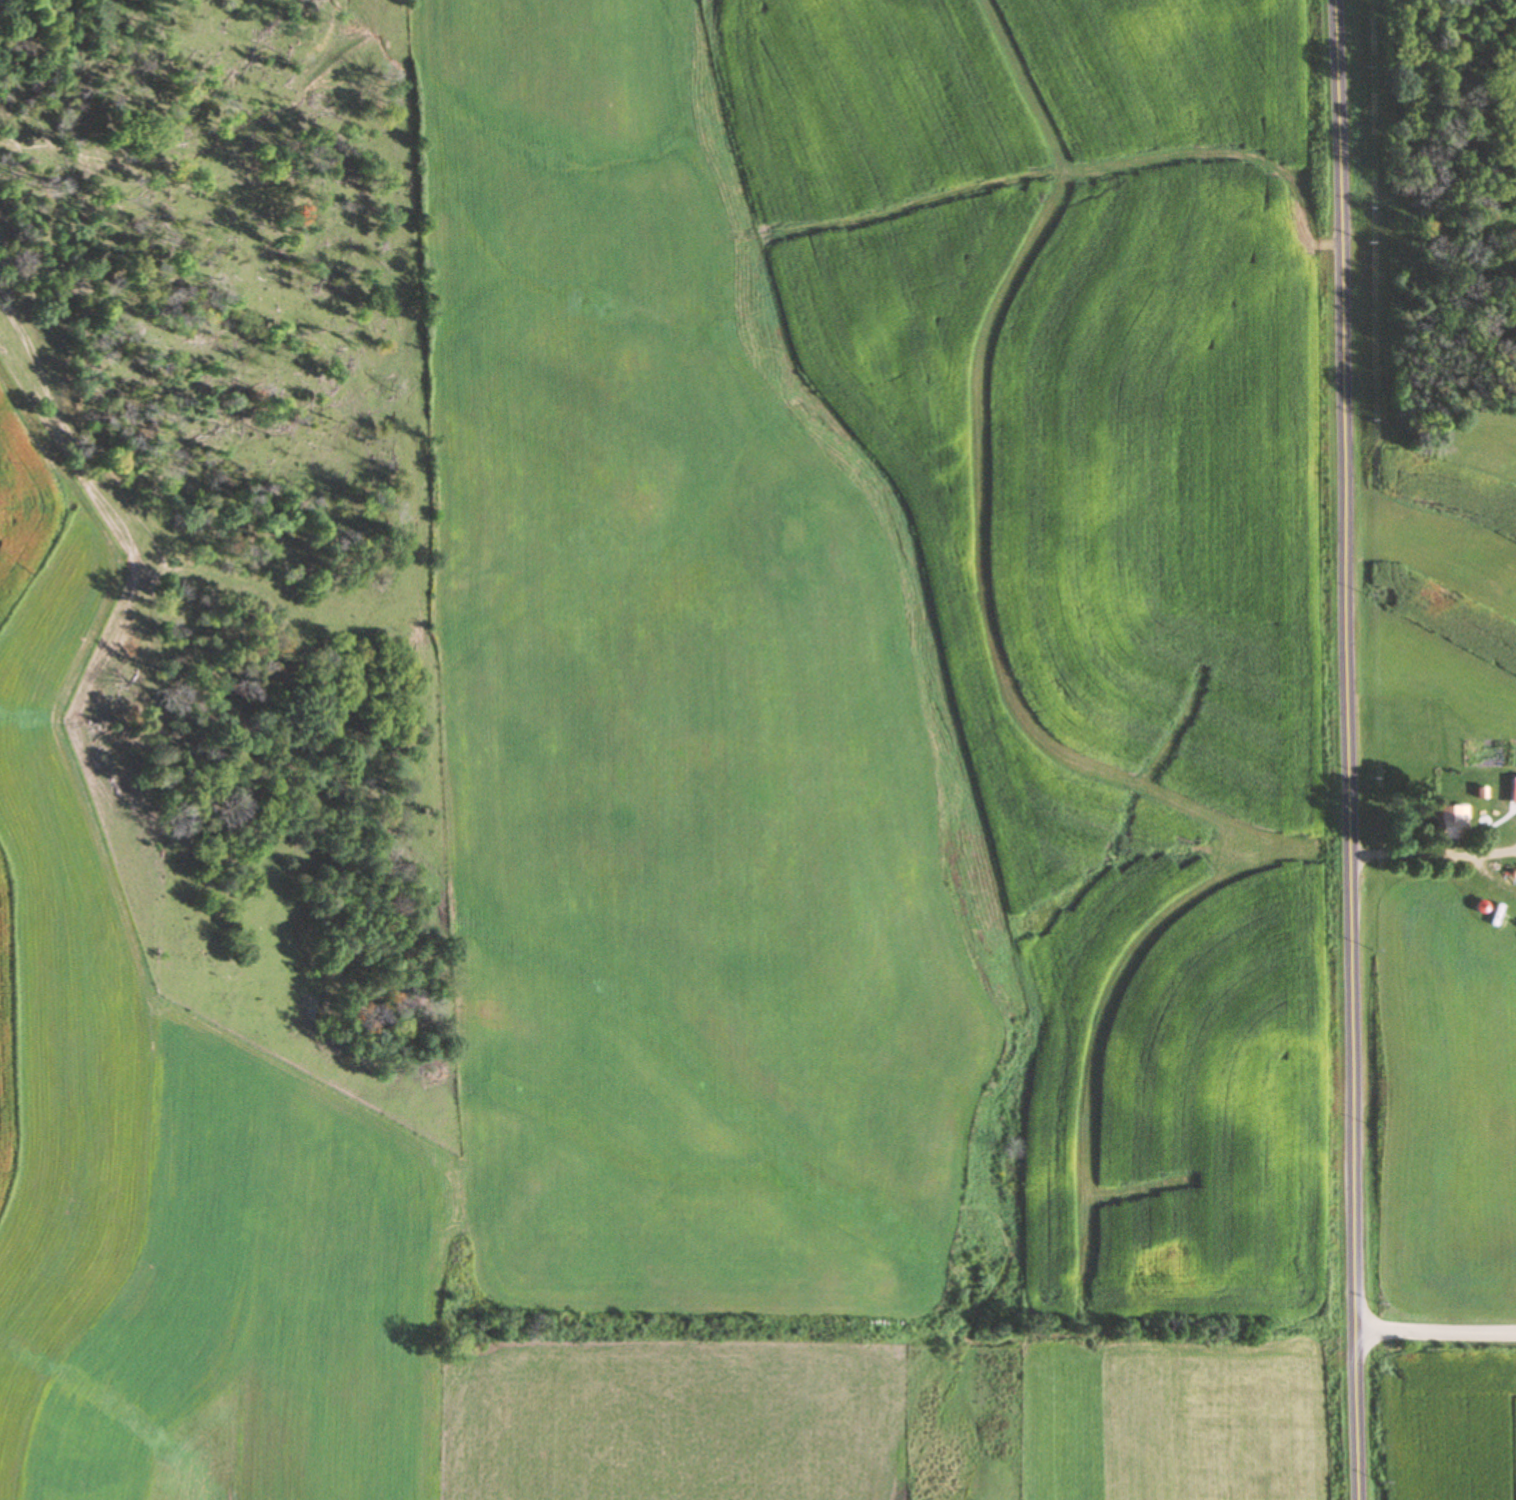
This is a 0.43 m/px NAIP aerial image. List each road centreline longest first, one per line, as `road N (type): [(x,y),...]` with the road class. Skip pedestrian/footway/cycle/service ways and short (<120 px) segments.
road 1 (secondary): [(1358,1499),(1332,0)]
road 2 (residential): [(1355,1333),(1515,1333)]

